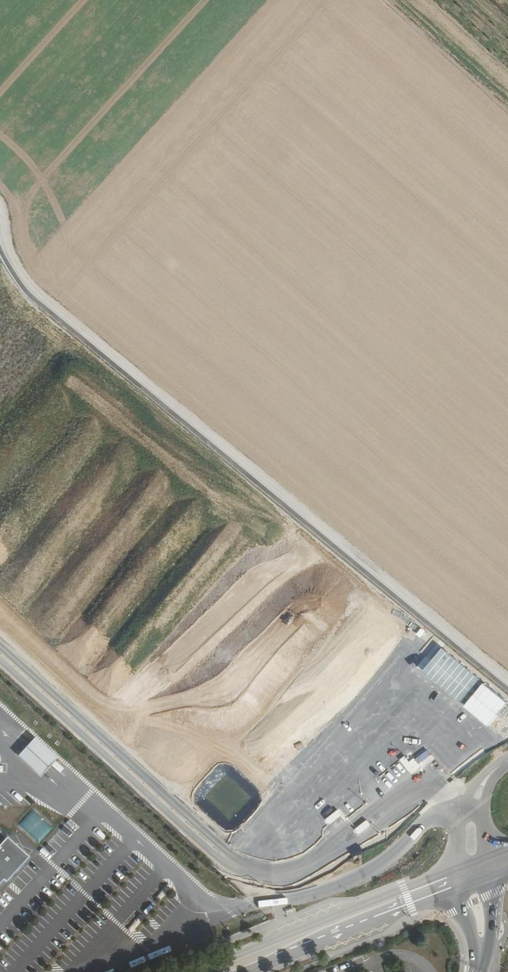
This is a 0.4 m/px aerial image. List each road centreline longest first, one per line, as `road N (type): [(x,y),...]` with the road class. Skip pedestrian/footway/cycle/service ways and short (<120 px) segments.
road 1 (unclassified): [(0,207),(10,248),(31,287),(507,679)]
road 2 (tertiary): [(226,971),(474,872)]
road 3 (unclassified): [(260,905),(358,876),(432,819),(474,817)]

